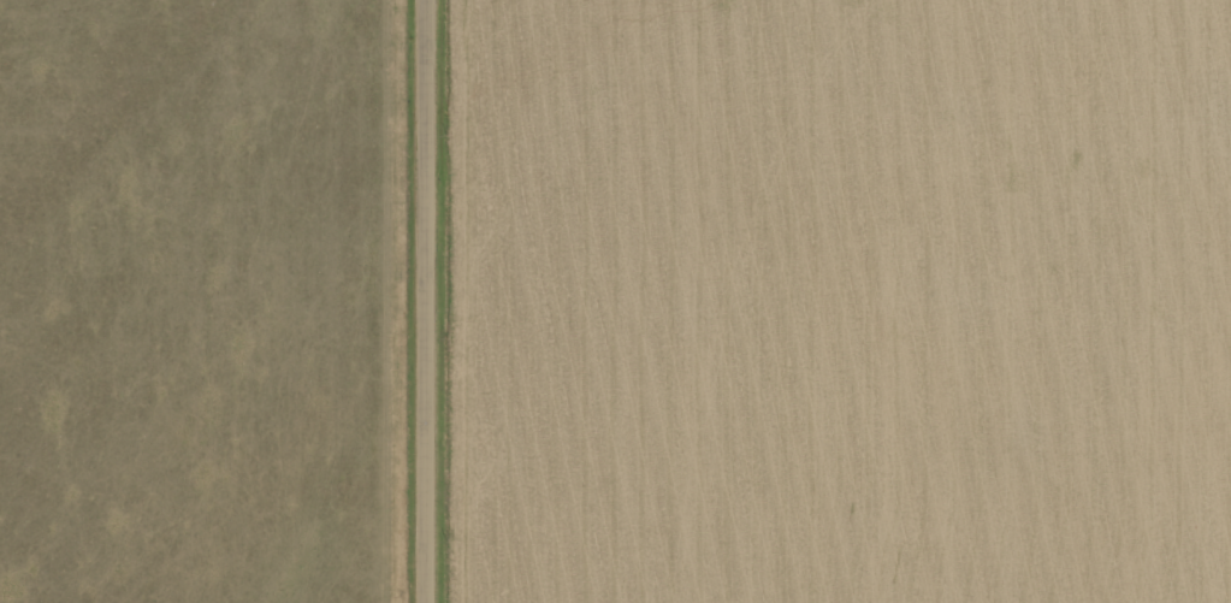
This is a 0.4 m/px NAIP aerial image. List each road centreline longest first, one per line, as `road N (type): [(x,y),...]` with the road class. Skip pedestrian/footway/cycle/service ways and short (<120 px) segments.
road 1 (residential): [(433,602),(434,0)]

